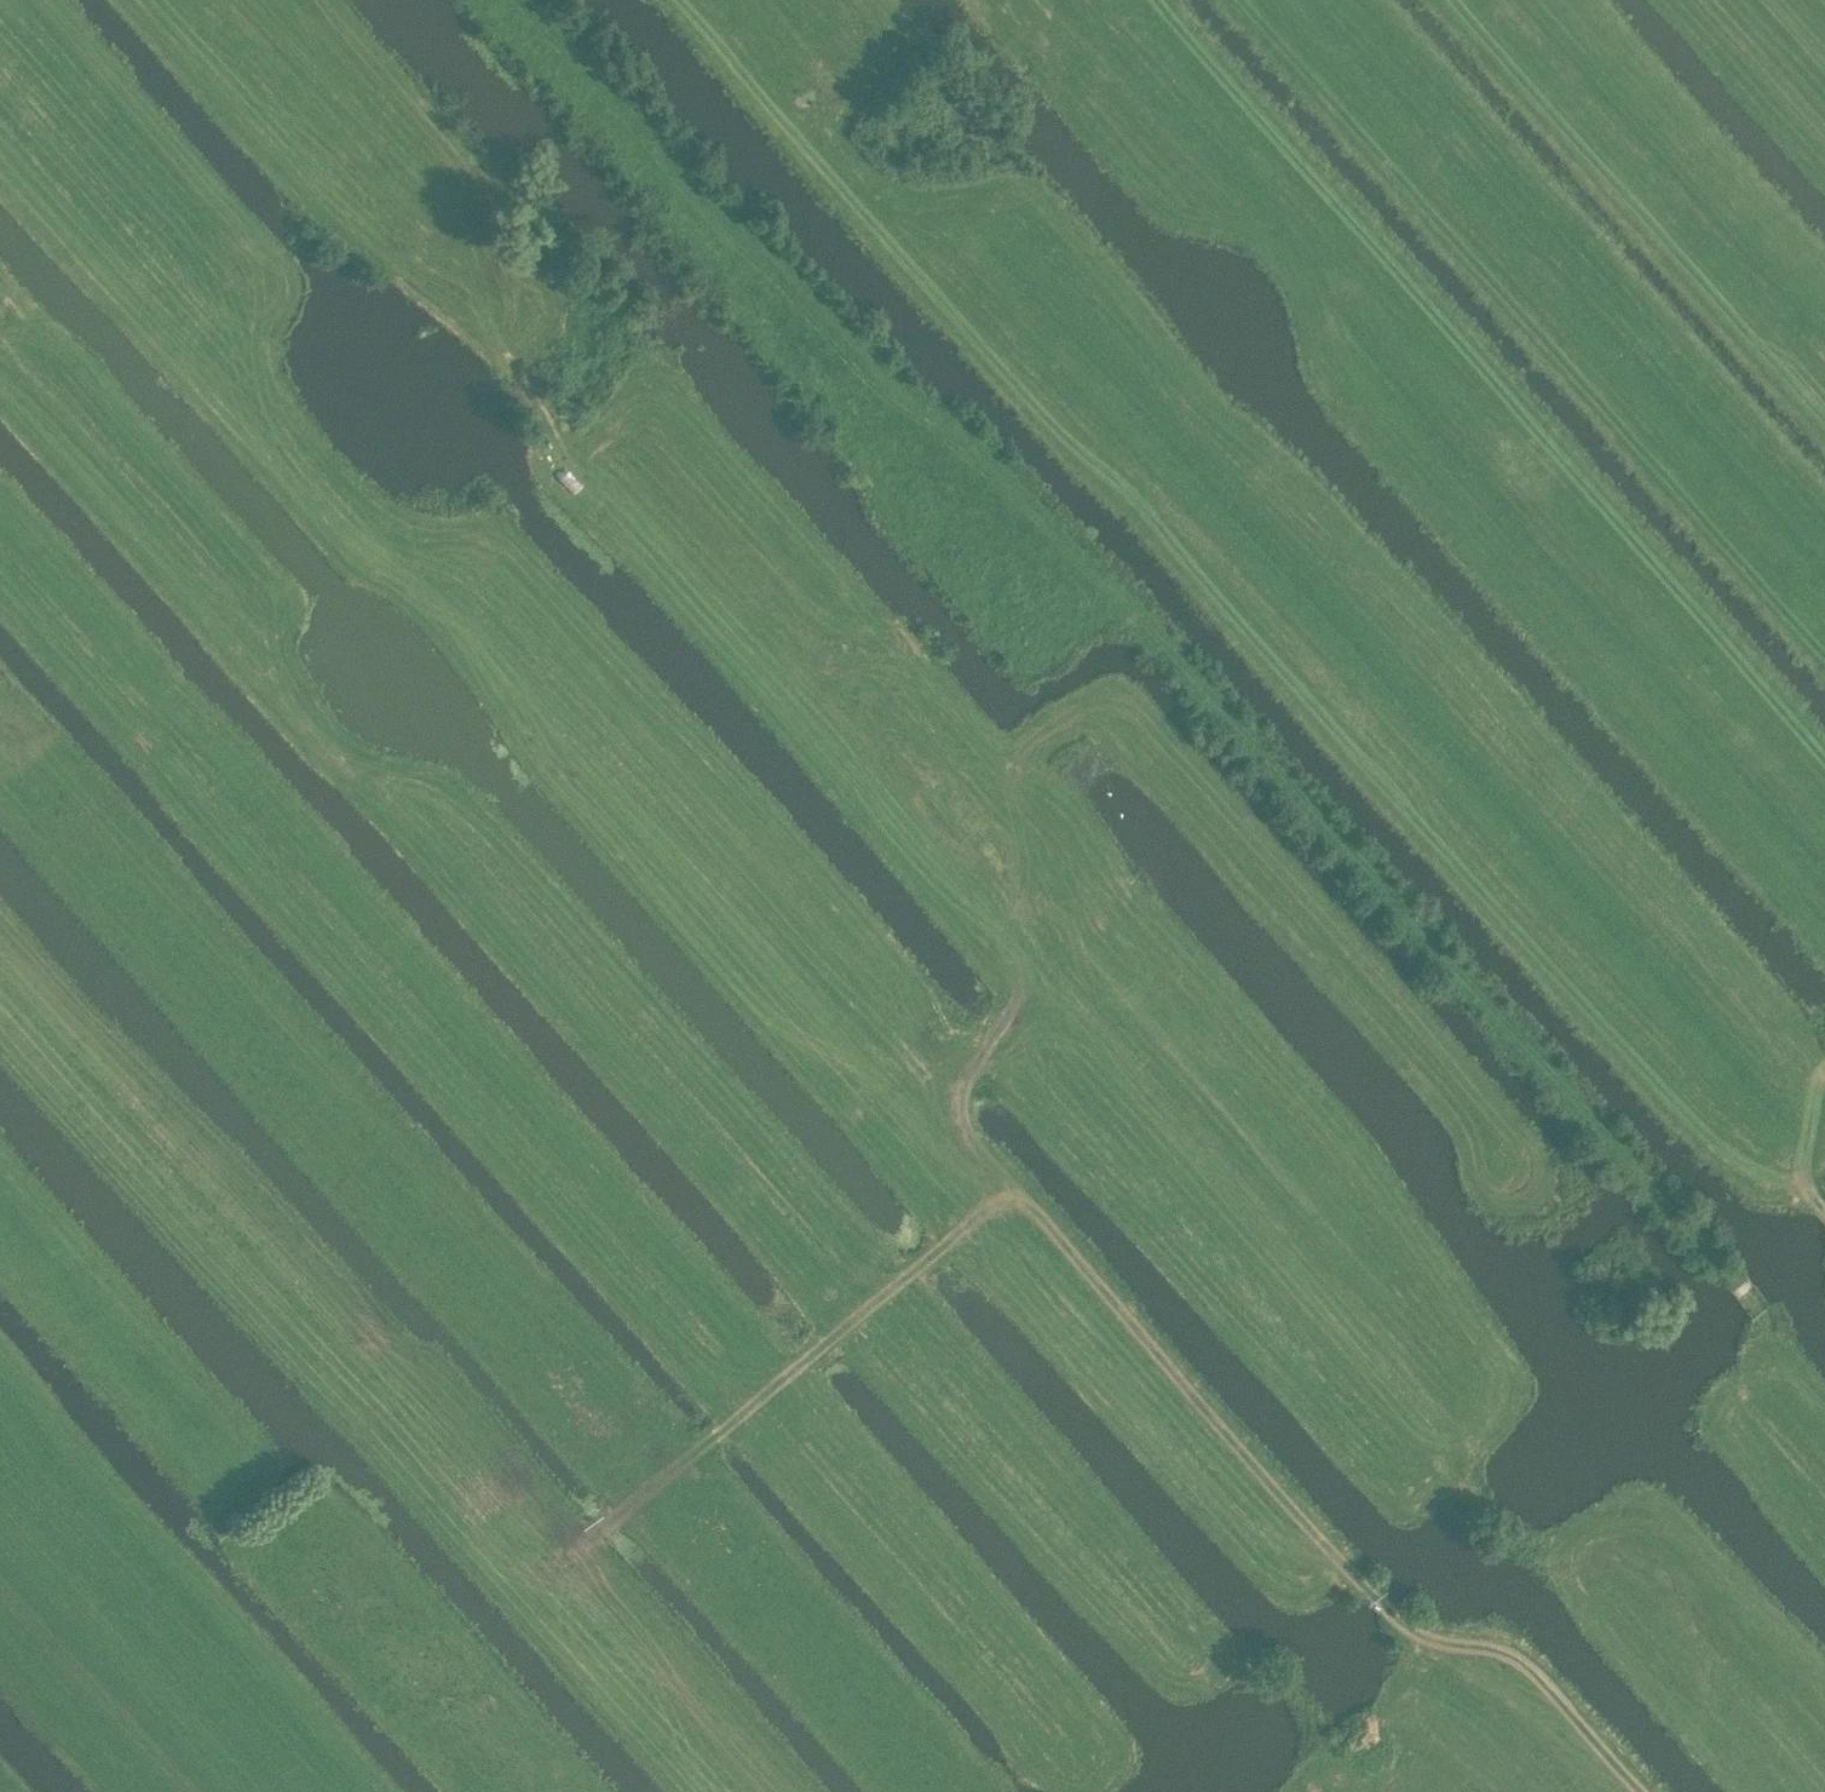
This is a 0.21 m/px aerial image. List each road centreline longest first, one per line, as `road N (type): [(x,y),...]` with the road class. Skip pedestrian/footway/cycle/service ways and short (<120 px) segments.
road 1 (track): [(1641,1791),(1524,1668),(1429,1641),(1355,1582),(965,1125),(973,1069),(1021,984),(1010,942),(930,855)]

